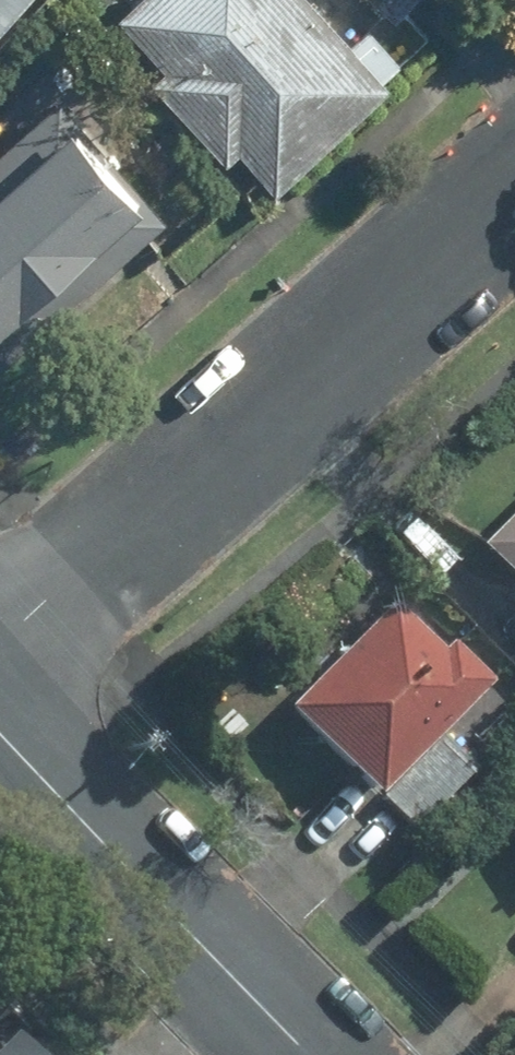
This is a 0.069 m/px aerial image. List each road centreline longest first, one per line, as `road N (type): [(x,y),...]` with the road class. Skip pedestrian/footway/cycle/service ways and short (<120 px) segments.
road 1 (residential): [(0,650),(514,155)]
road 2 (tertiary): [(308,1054),(0,735)]

